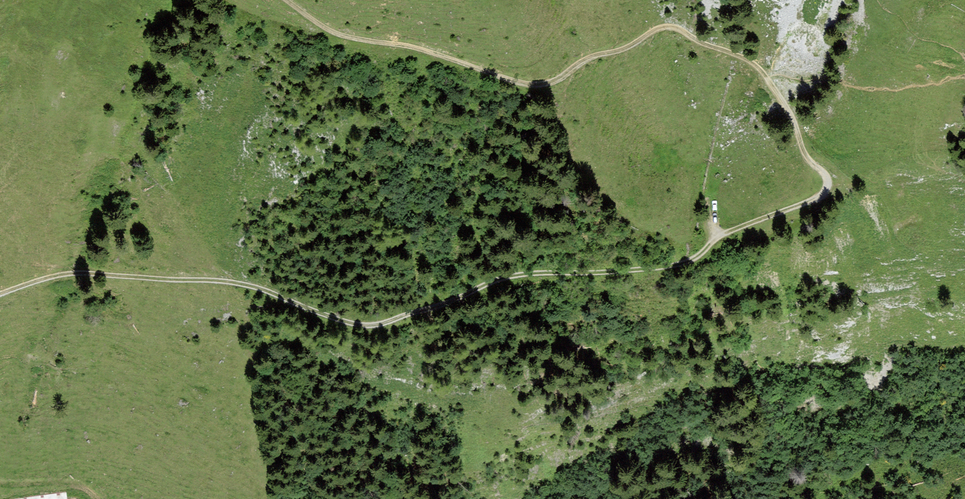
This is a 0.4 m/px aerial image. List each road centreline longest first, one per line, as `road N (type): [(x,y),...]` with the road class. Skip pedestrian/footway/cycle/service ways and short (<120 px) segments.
road 1 (track): [(0,292),(56,275),(244,283),(359,325),(504,276),(659,270),(732,226),(824,193),(824,172),(809,161),(760,72)]
road 2 (track): [(760,72),(670,25),(628,49),(587,56),(538,85),(421,48),(342,39),(282,0)]

